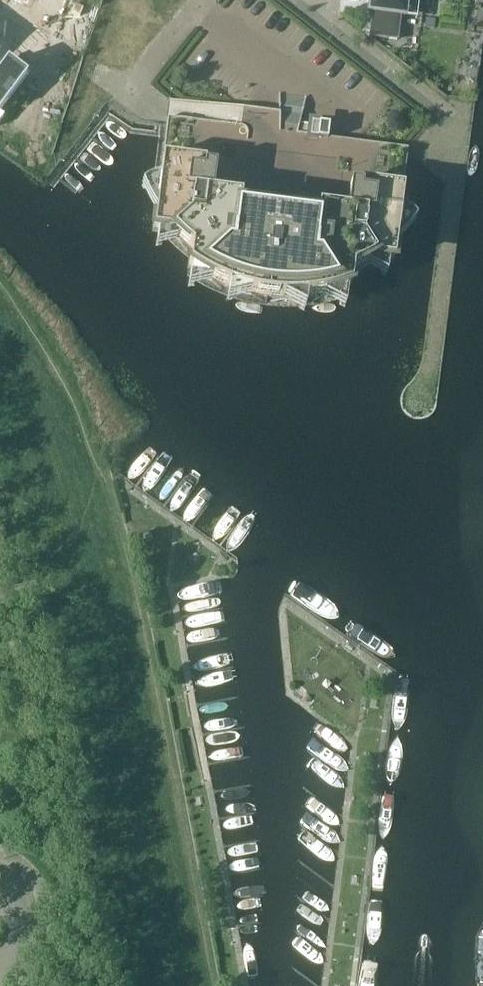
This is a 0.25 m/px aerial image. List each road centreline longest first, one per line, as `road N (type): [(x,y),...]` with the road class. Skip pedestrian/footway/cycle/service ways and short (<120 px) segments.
road 1 (residential): [(2,985),(28,895),(14,871),(0,866)]

